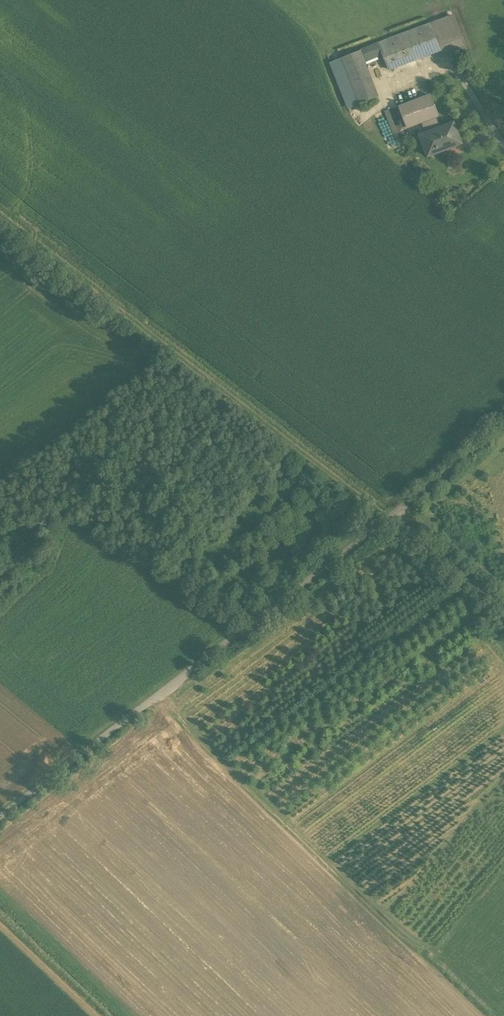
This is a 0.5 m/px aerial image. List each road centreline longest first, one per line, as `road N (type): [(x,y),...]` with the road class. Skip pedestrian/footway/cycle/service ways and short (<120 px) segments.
road 1 (unclassified): [(0,812),(400,506)]
road 2 (unclassified): [(400,506),(503,419)]
road 3 (unclassified): [(400,506),(503,591)]

